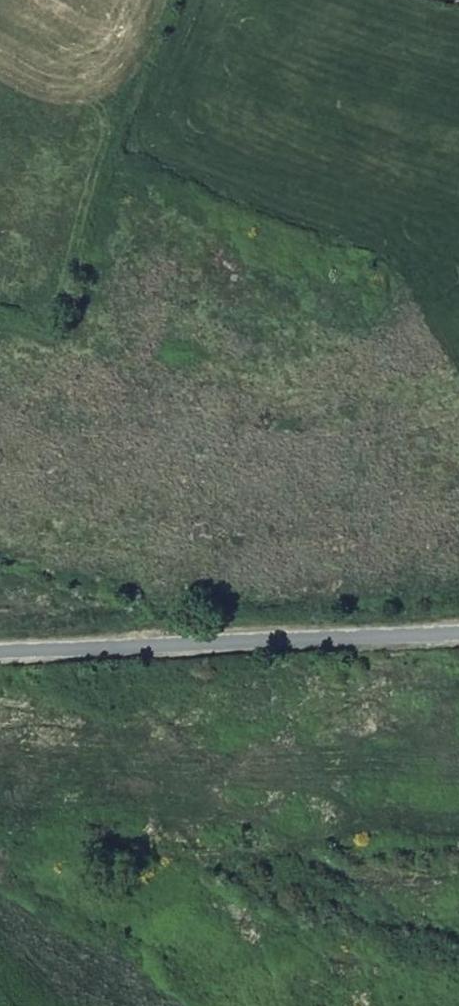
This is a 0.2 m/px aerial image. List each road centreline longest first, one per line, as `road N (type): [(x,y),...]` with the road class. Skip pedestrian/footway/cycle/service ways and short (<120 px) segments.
road 1 (unclassified): [(458,632),(0,651)]

